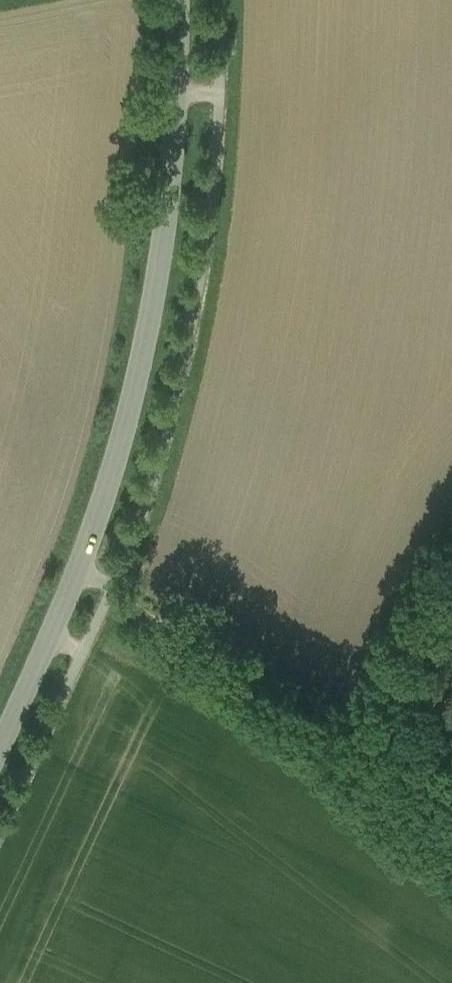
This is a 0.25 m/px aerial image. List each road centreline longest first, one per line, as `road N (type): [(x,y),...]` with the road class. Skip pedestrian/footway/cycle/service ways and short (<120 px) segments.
road 1 (tertiary): [(0,756),(80,570),(142,366),(181,130),(181,0)]

